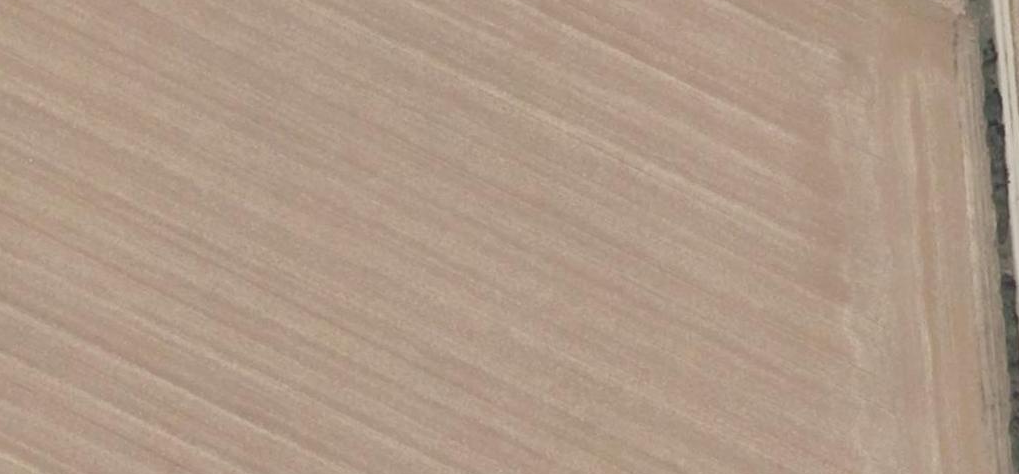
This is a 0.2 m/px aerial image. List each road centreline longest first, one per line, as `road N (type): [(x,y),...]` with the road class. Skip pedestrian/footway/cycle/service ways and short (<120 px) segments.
road 1 (track): [(1018,187),(1005,0)]

